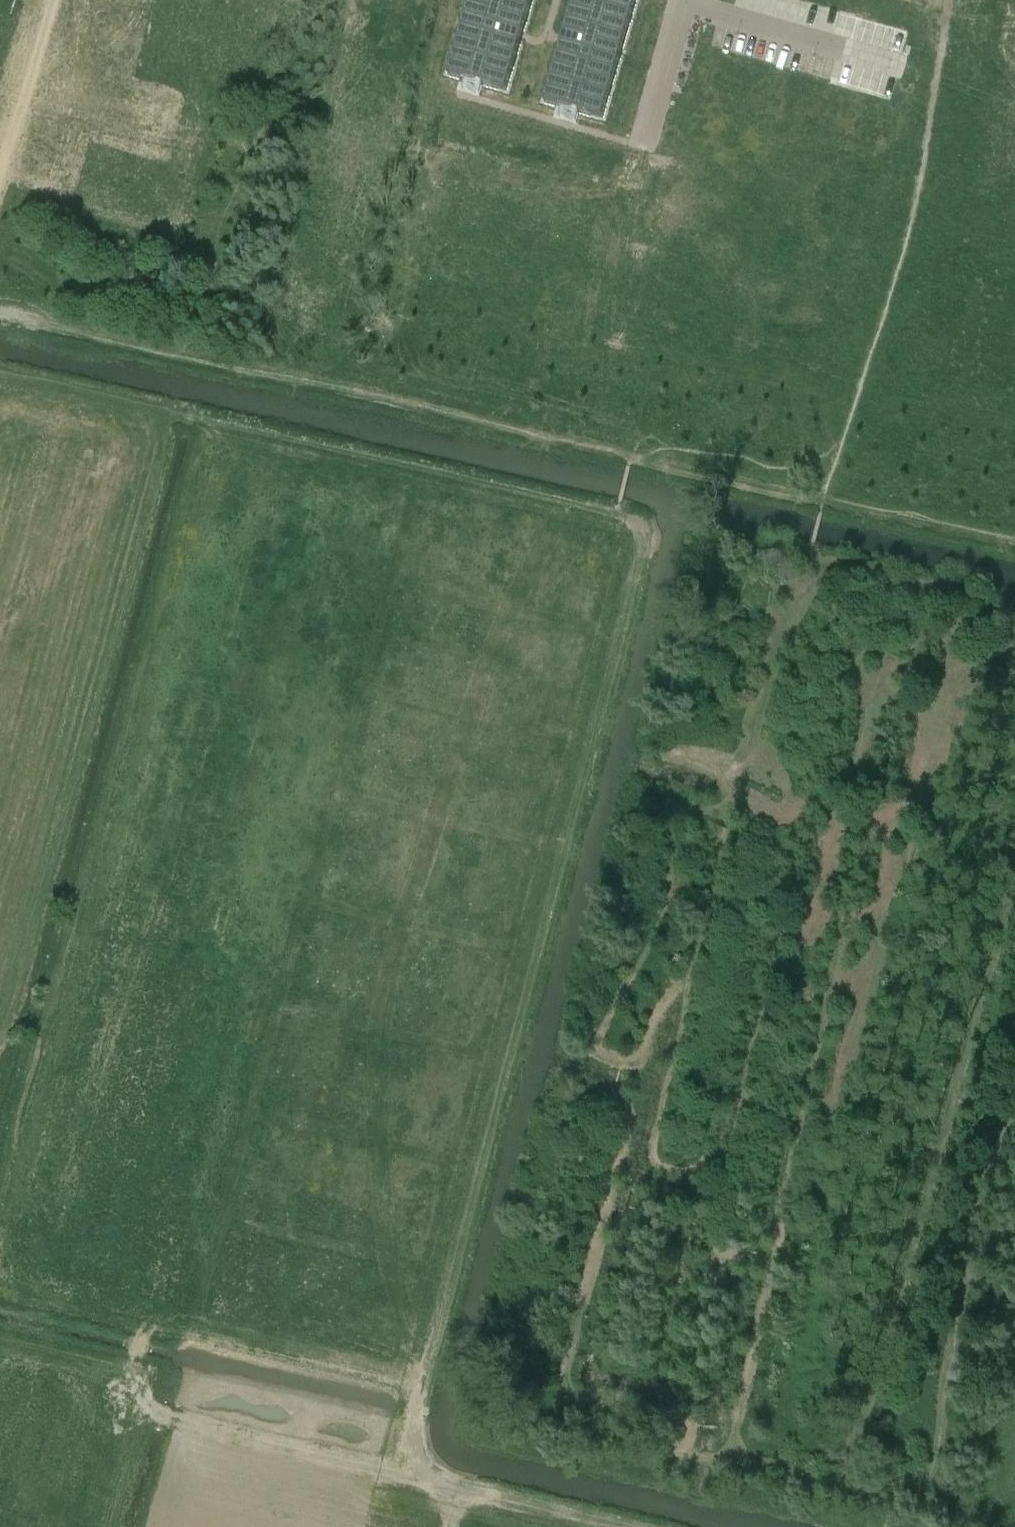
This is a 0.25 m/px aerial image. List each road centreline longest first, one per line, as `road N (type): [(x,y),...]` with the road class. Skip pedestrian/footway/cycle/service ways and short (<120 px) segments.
road 1 (residential): [(646,144),(687,0)]

